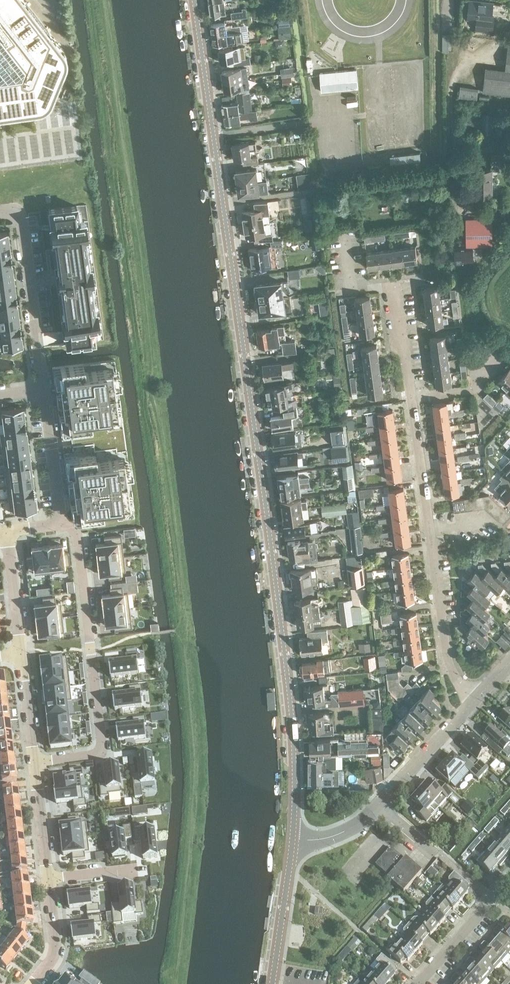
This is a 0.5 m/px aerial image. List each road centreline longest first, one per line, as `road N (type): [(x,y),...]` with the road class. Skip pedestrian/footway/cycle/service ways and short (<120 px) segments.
road 1 (tertiary): [(293,840),(292,720),(195,0)]
road 2 (residential): [(35,762),(96,754),(102,742),(76,535),(61,523)]
road 3 (residential): [(42,389),(19,210),(0,212)]
road 4 (residential): [(476,700),(447,658),(429,530)]
road 5 (residential): [(412,399),(395,286),(352,292)]
road 6 (tertiary): [(271,983),(293,840)]
road 7 (tertiary): [(379,806),(476,700)]
road 8 (residential): [(416,983),(509,879)]
road 9 (residential): [(61,523),(42,389)]
road 10 (residential): [(429,530),(412,399)]
road 11 (residential): [(24,652),(9,532)]
road 12 (residential): [(46,882),(35,762)]

